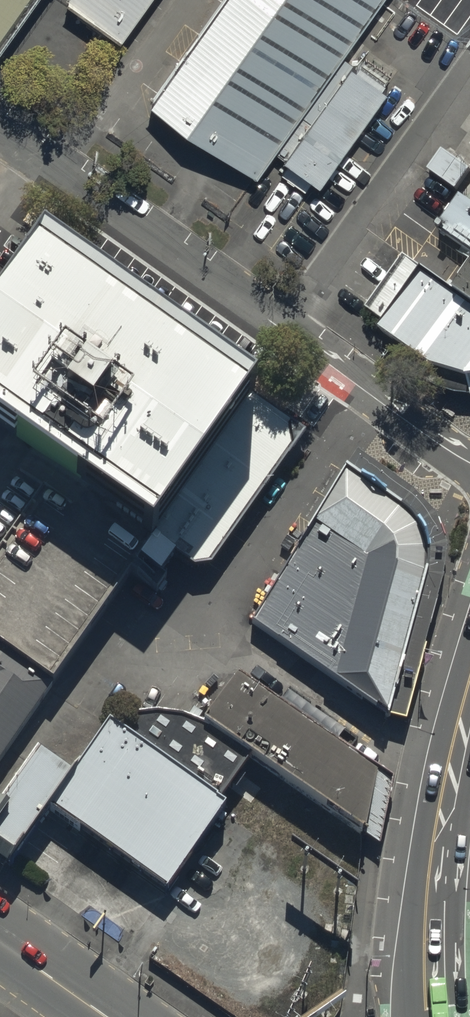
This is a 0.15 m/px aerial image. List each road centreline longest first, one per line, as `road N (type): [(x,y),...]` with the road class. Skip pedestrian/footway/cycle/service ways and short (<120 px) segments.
road 1 (residential): [(368,395),(0,140)]
road 2 (secondary): [(469,679),(430,868),(427,1016)]
road 3 (secondary): [(0,941),(110,1016)]
road 4 (residential): [(368,395),(469,462)]

